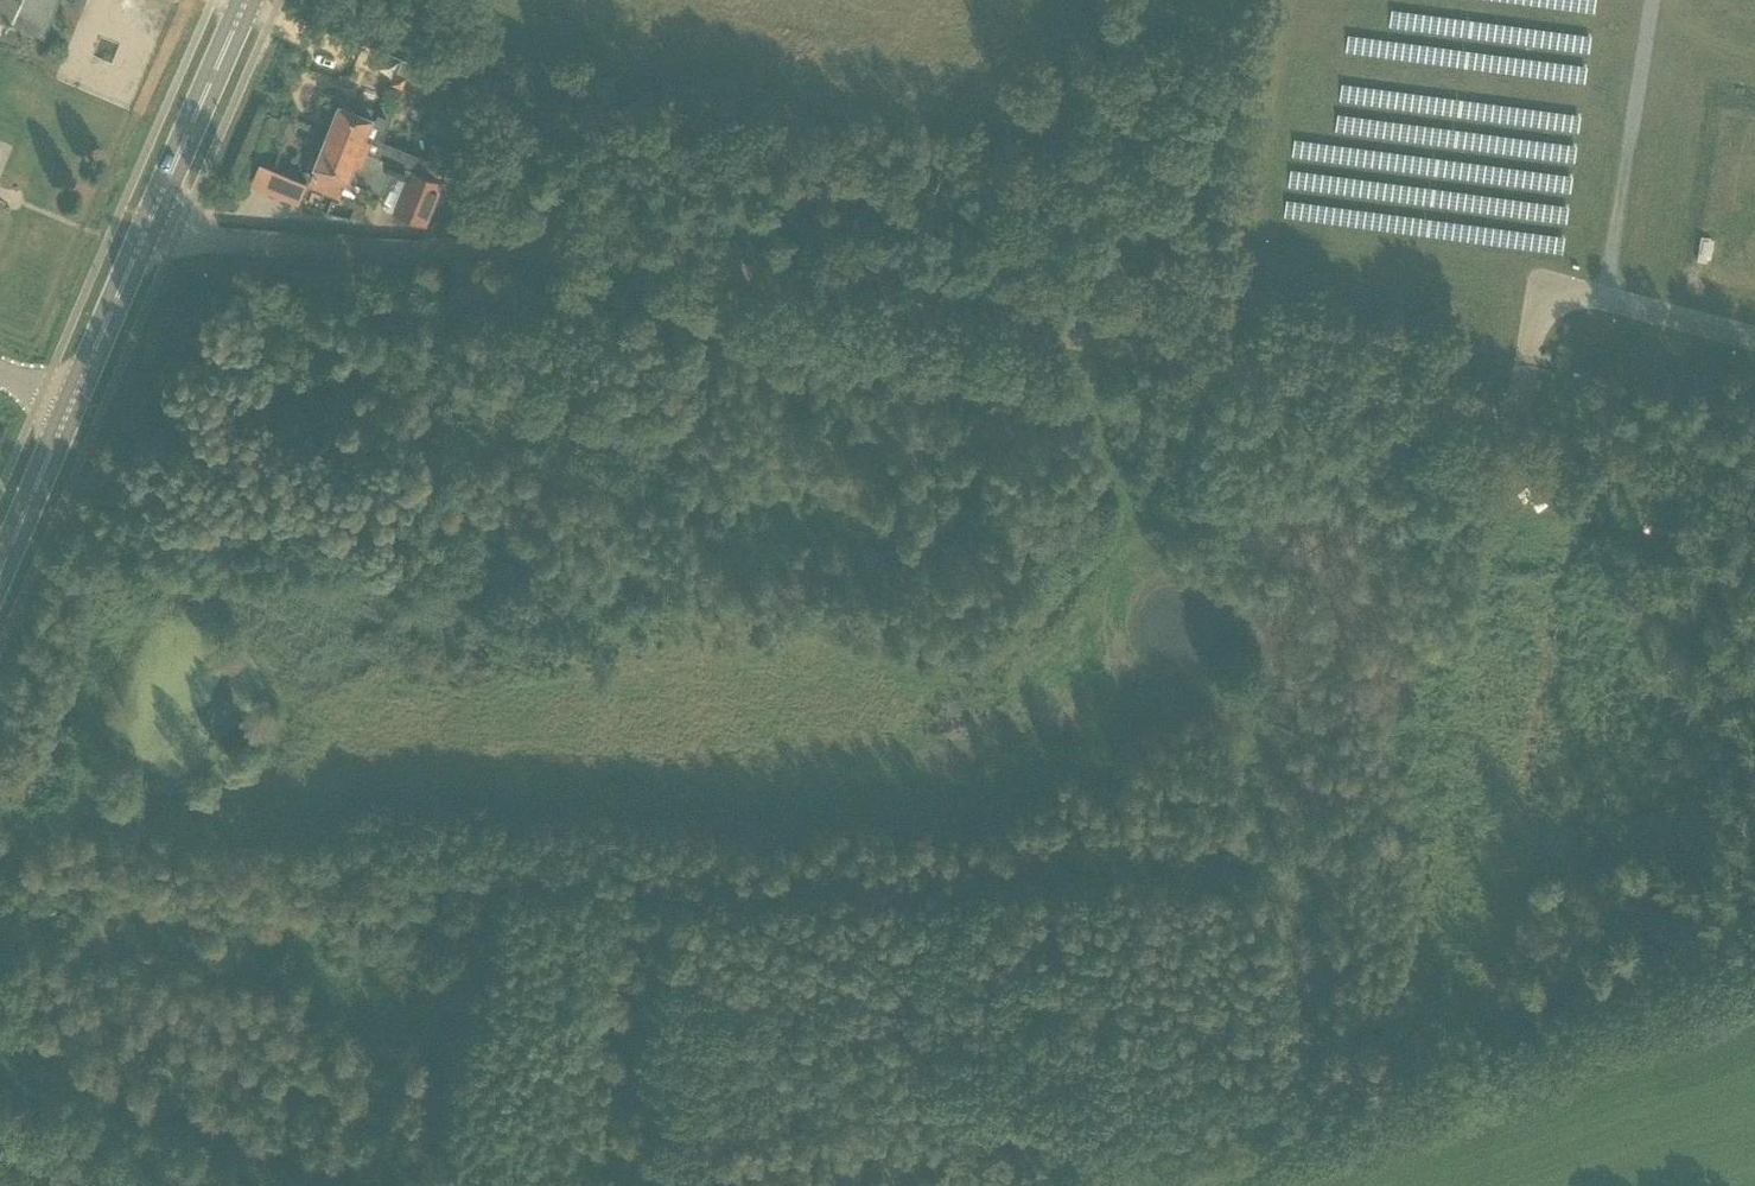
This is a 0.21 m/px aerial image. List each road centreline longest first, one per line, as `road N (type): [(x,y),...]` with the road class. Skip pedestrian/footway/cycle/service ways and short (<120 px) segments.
road 1 (unclassified): [(1575,439),(690,260),(244,242),(179,235),(148,222)]
road 2 (secondary): [(148,222),(247,0)]
road 3 (secondary): [(70,401),(148,222)]
road 4 (track): [(1754,498),(1575,439)]
road 5 (secondary): [(0,565),(70,401)]

